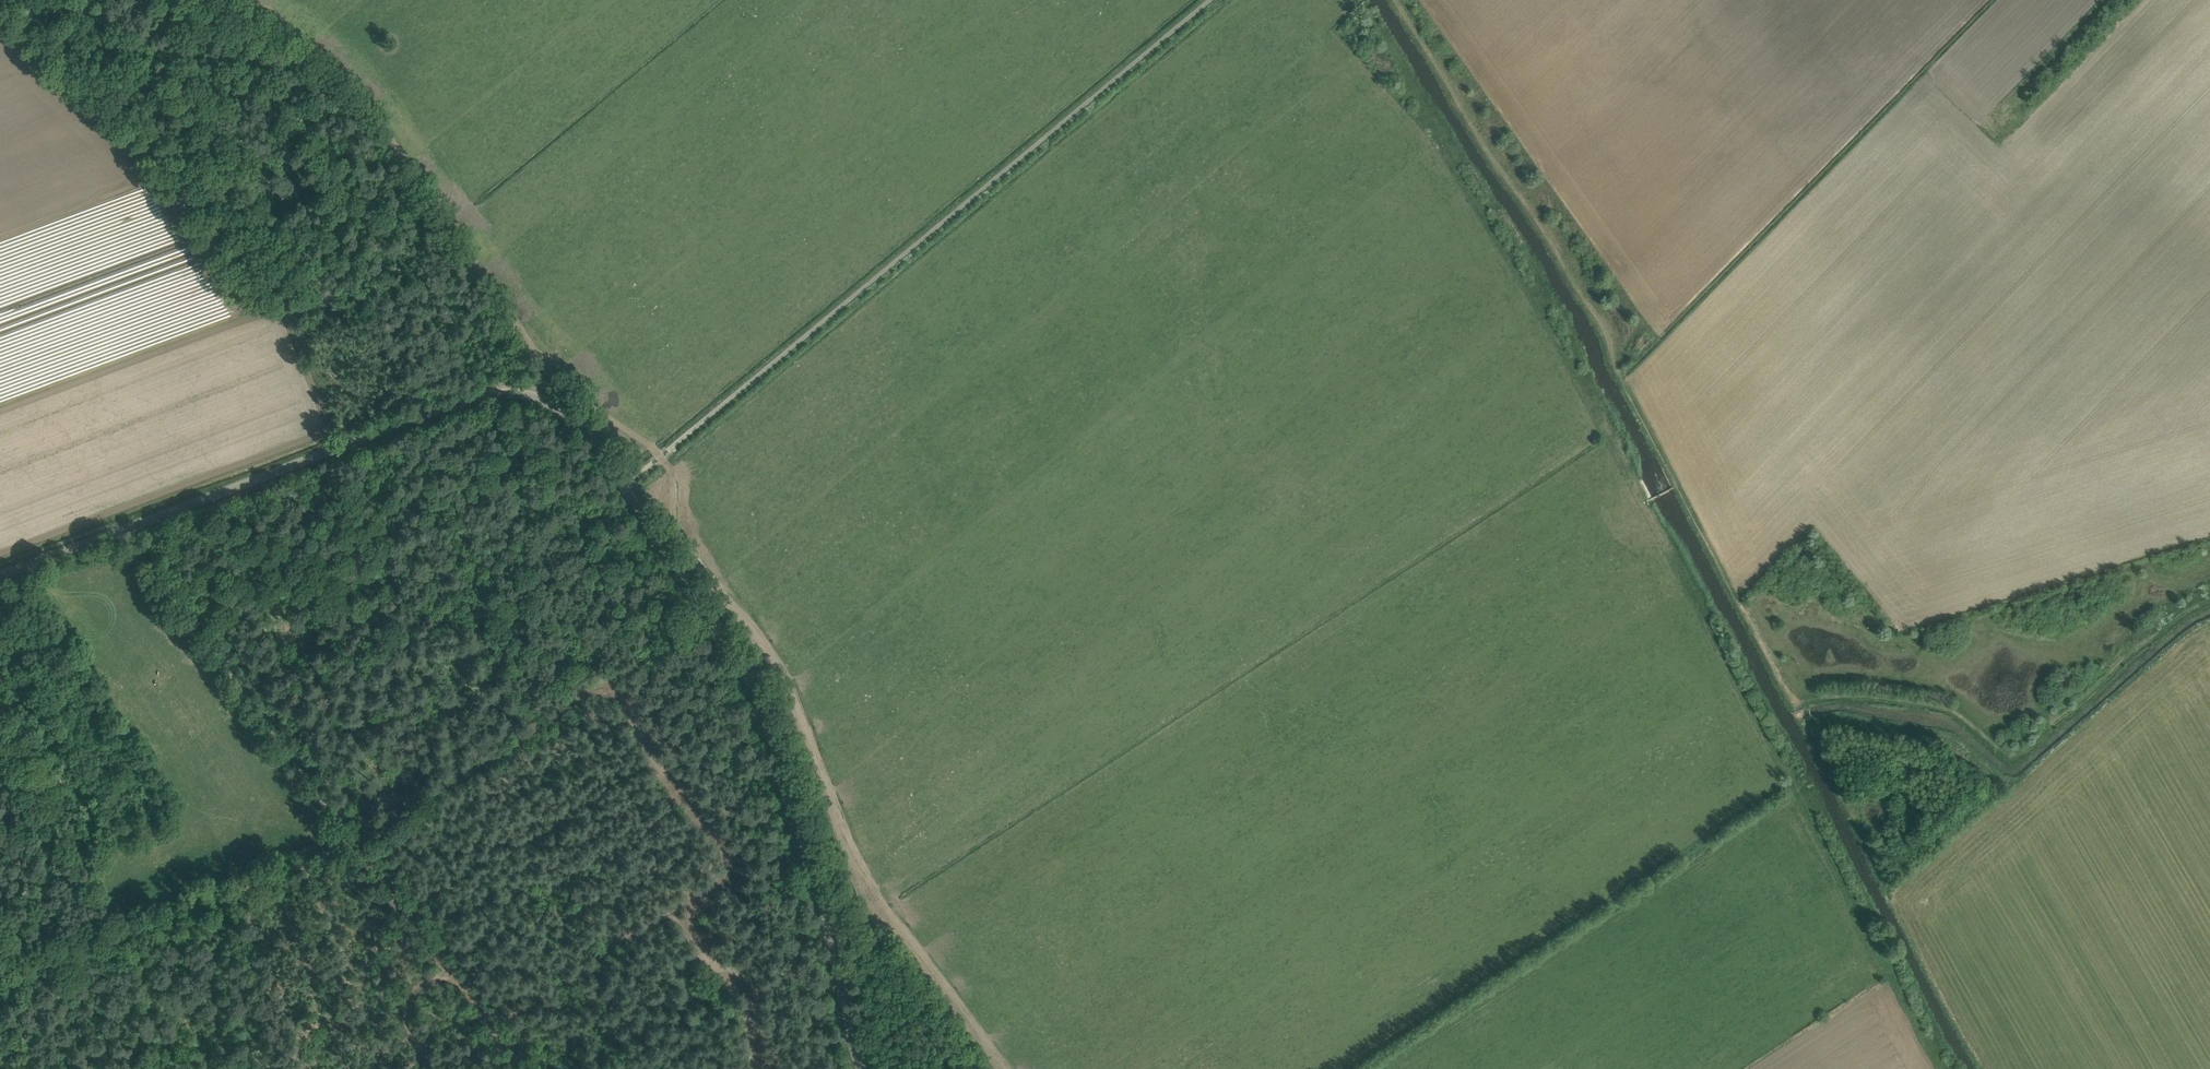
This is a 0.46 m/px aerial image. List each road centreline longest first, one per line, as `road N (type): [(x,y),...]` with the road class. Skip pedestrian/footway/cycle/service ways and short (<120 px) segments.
road 1 (unclassified): [(861,1068),(829,929),(749,668),(590,437),(546,400),(518,392),(456,401),(0,574)]
road 2 (track): [(2209,602),(2180,615),(2017,759),(1946,711),(1833,700),(1799,708),(1620,380),(1605,330),(1393,0)]

